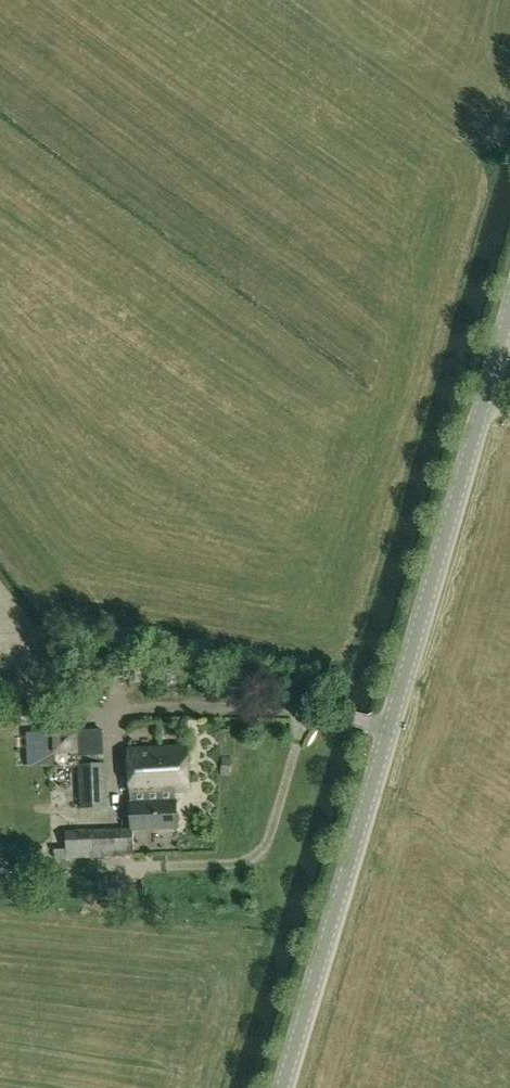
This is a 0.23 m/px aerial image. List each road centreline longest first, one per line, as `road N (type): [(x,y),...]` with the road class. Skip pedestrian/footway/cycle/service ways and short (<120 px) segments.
road 1 (tertiary): [(281,1087),(487,391)]

